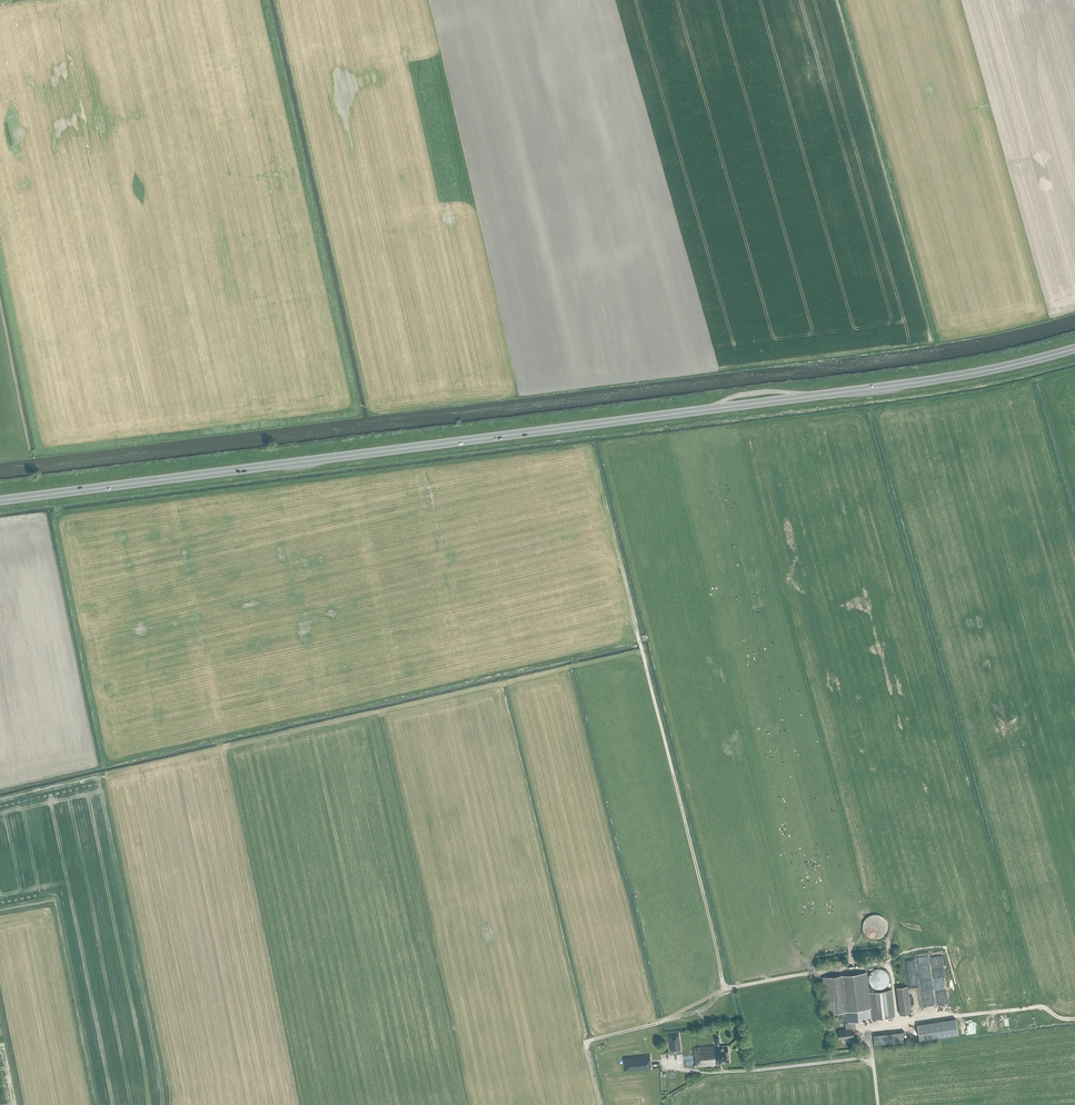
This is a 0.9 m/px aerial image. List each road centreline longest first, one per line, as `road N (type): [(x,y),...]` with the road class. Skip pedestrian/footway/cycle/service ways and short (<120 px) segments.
road 1 (trunk): [(0,501),(922,381),(1074,348)]

